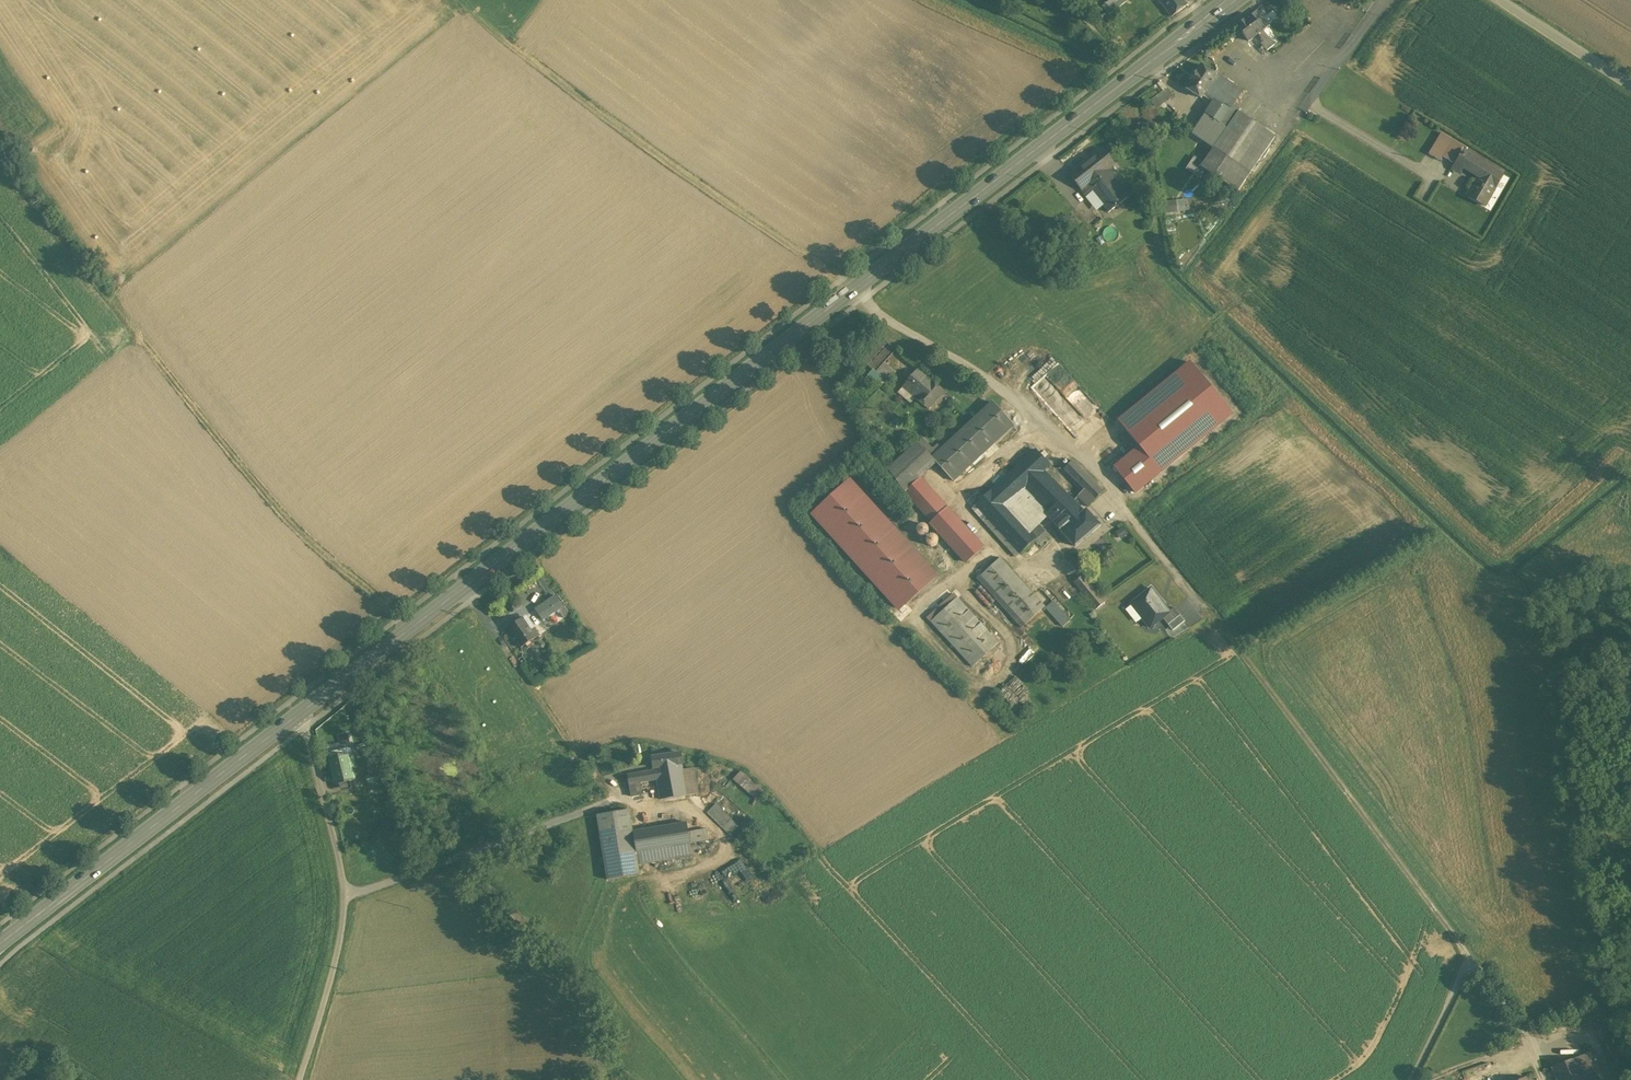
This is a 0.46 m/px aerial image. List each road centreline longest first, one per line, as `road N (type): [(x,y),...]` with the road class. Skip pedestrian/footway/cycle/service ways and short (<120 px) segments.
road 1 (primary): [(297,717),(1233,0)]
road 2 (unclassified): [(301,1079),(330,984),(345,894),(297,717)]
road 3 (primary): [(0,944),(297,717)]
road 4 (unclassified): [(1499,0),(1630,86)]
road 5 (track): [(1471,961),(1410,1079)]

